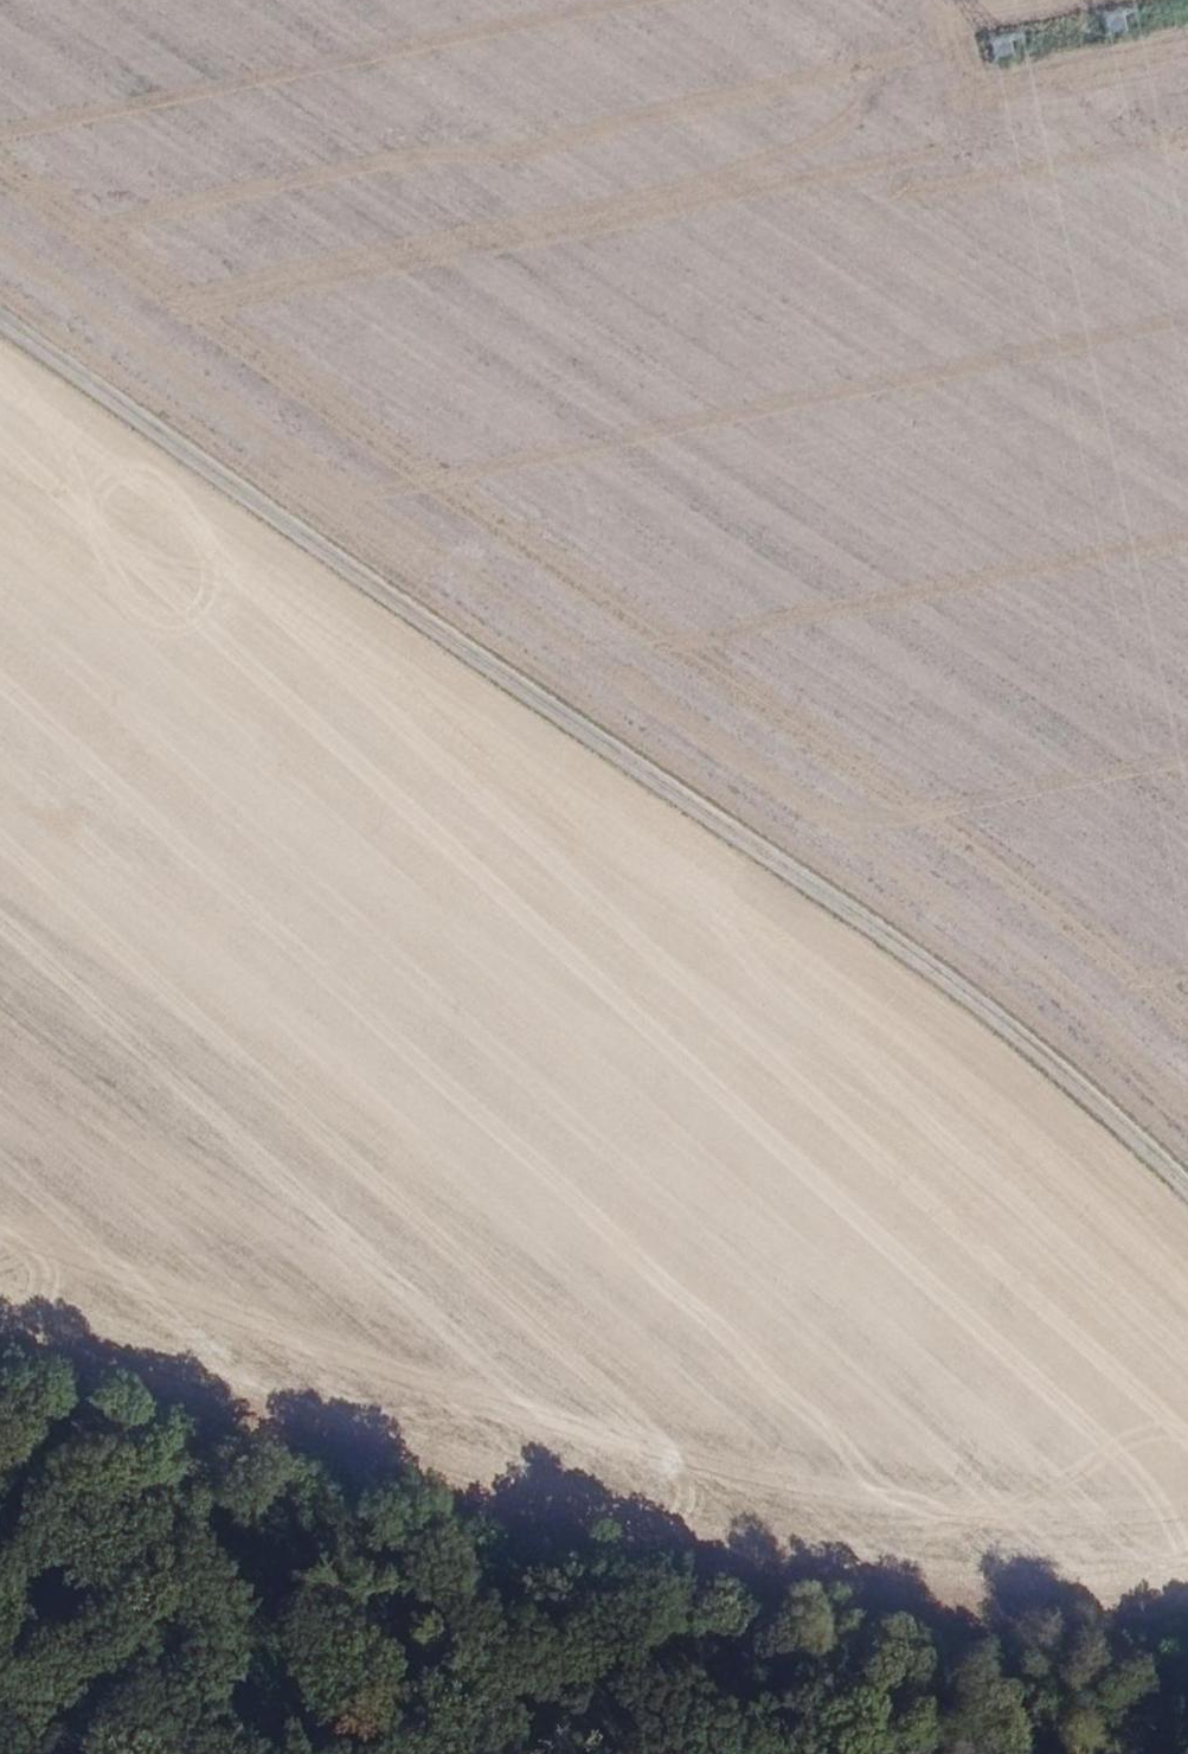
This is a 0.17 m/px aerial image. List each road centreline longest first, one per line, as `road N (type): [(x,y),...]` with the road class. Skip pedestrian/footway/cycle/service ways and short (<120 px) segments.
road 1 (track): [(1187,1181),(1045,1037),(532,654),(397,573)]
road 2 (track): [(0,298),(246,486),(397,573)]

